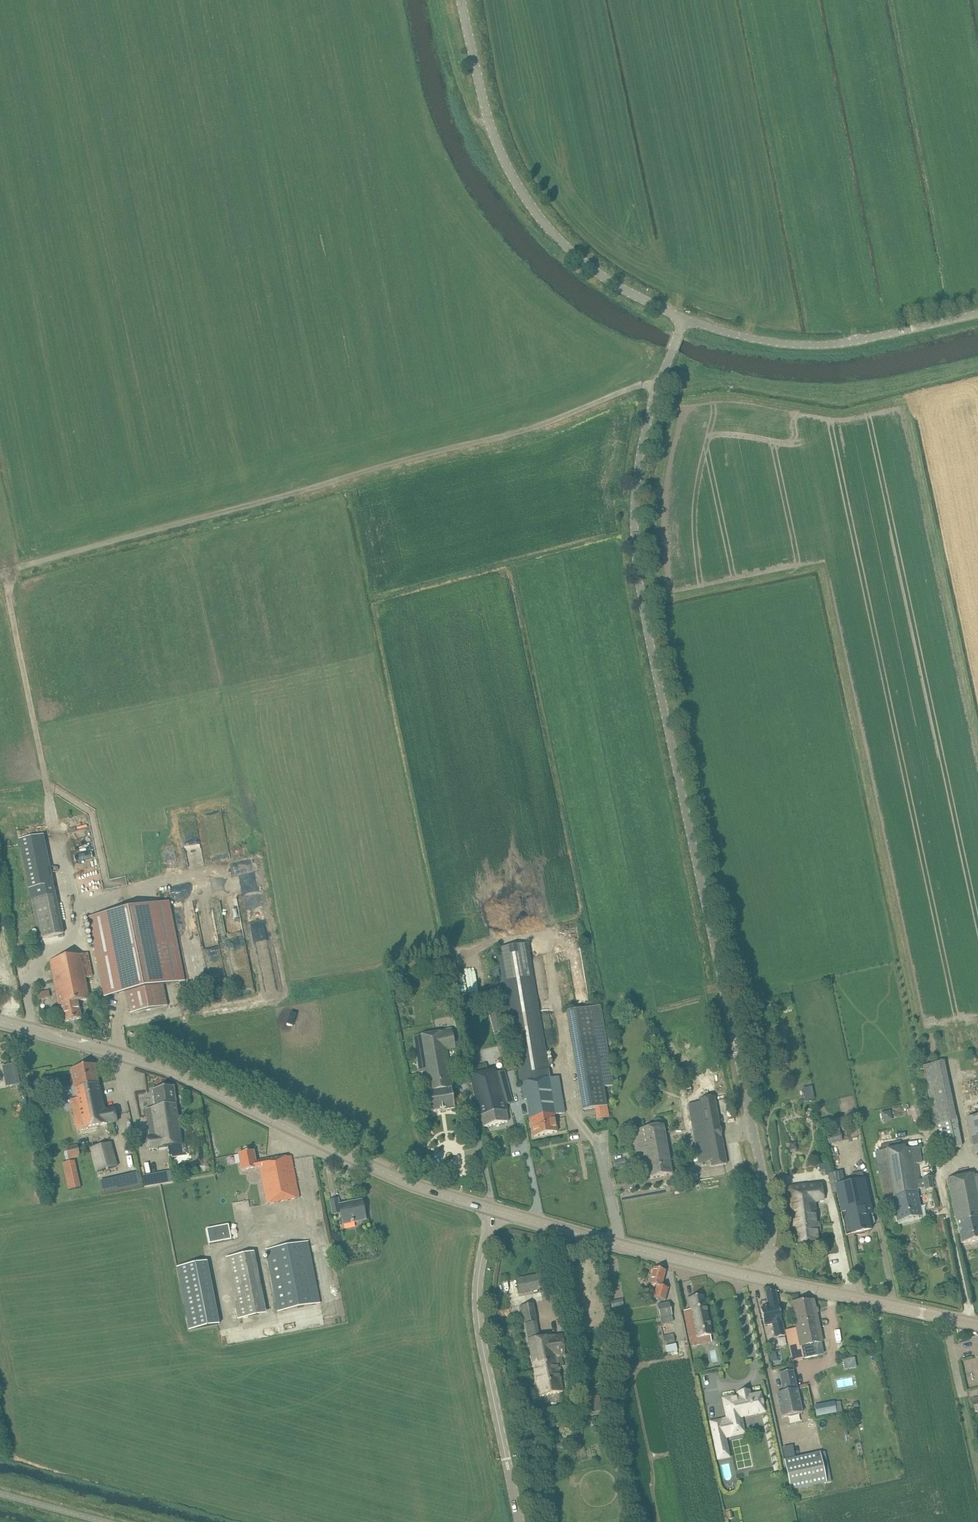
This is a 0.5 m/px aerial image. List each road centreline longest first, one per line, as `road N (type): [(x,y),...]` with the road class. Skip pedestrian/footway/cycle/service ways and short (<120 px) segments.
road 1 (unclassified): [(766,1279),(773,1221),(638,578),(641,449),(658,388)]
road 2 (unclassified): [(0,572),(506,435),(635,386),(658,388)]
road 3 (tertiary): [(495,1210),(385,1173),(179,1073),(0,1022)]
road 4 (unclassified): [(683,318),(616,285),(539,218),(487,118),(461,0)]
road 5 (unclassified): [(520,1521),(477,1315),(495,1210)]
road 6 (unclassified): [(683,318),(807,344),(977,310)]
road 7 (tertiary): [(766,1279),(495,1210)]
road 8 (tertiary): [(977,1325),(766,1279)]

